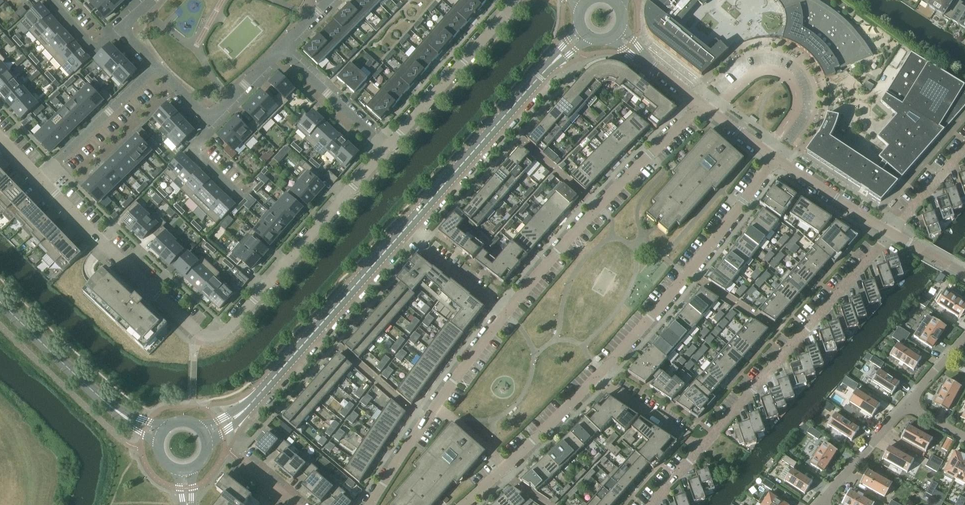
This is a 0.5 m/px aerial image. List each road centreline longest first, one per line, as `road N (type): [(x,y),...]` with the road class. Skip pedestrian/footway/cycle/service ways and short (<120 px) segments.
road 1 (residential): [(382,152),(224,333),(193,330),(46,186)]
road 2 (residential): [(703,106),(598,208),(505,315)]
road 3 (tertiary): [(403,233),(241,413),(205,434)]
road 4 (tertiary): [(585,32),(403,233)]
road 5 (residential): [(505,315),(370,504)]
road 6 (tertiary): [(161,435),(111,406),(0,302)]
road 7 (residential): [(515,0),(382,152)]
road 8 (residential): [(767,155),(797,108),(785,76),(757,70),(711,113)]
road 9 (residential): [(46,186),(161,71)]
road 10 (residential): [(794,345),(892,233)]
road 11 (residential): [(278,53),(382,152)]
road 12 (residential): [(689,273),(776,161)]
road 13 (residential): [(599,378),(689,273)]
road 14 (residential): [(703,448),(794,345)]
road 15 (residential): [(500,473),(599,378)]
road 16 (residential): [(892,233),(776,161)]
road 17 (residential): [(403,233),(505,315)]
road 18 (residential): [(689,273),(794,345)]
road 19 (residential): [(823,502),(906,406)]
road 20 (residential): [(703,448),(599,378)]

